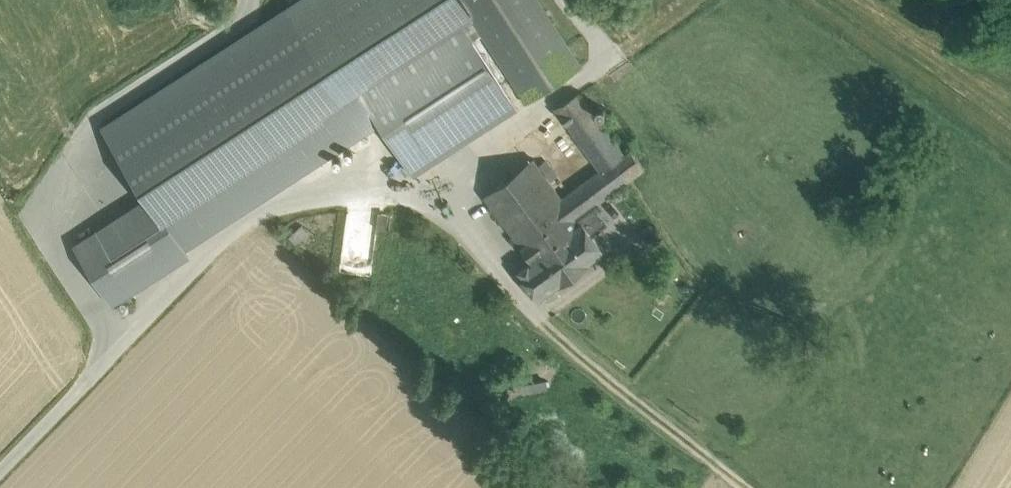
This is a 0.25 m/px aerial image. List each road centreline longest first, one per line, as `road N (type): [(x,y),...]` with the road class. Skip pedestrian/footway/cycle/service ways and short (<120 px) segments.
road 1 (track): [(117,341),(43,215),(90,128),(243,22),(249,0)]
road 2 (track): [(563,0),(595,37),(599,65),(424,202)]

